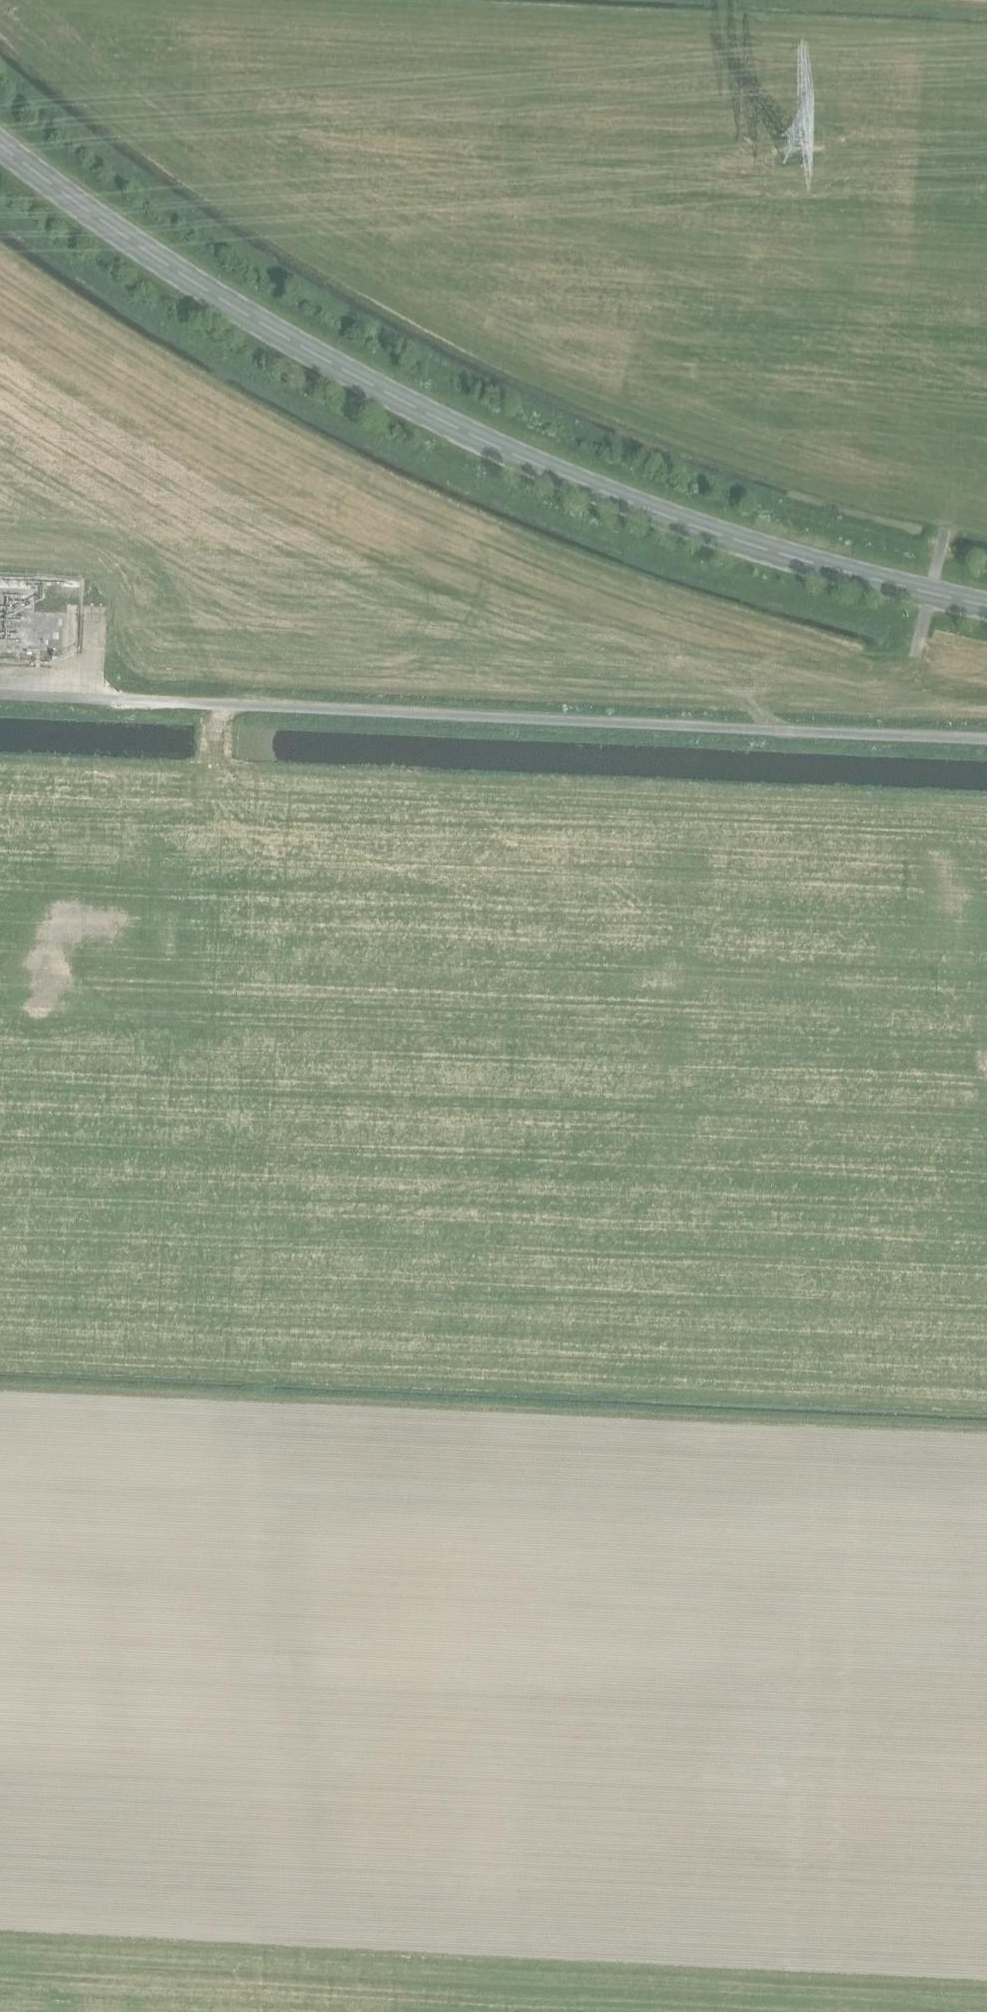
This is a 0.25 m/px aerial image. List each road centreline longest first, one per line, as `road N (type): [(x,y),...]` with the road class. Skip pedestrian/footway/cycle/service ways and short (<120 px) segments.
road 1 (primary): [(986,606),(746,544),(447,424),(236,309),(0,146)]
road 2 (unclassified): [(986,750),(0,713)]

